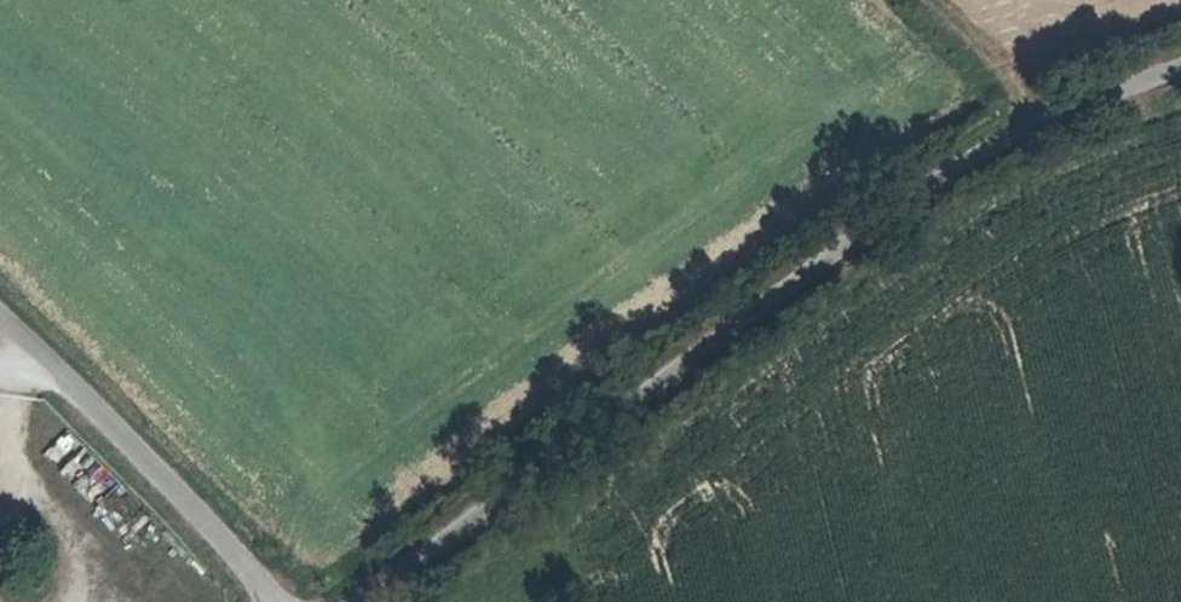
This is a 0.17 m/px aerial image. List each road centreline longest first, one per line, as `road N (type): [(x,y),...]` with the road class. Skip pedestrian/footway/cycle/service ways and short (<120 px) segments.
road 1 (unclassified): [(362,601),(844,248),(1015,142),(1180,72)]
road 2 (unclassified): [(0,321),(256,601)]
road 3 (track): [(1015,142),(1020,99),(983,55),(920,0)]

